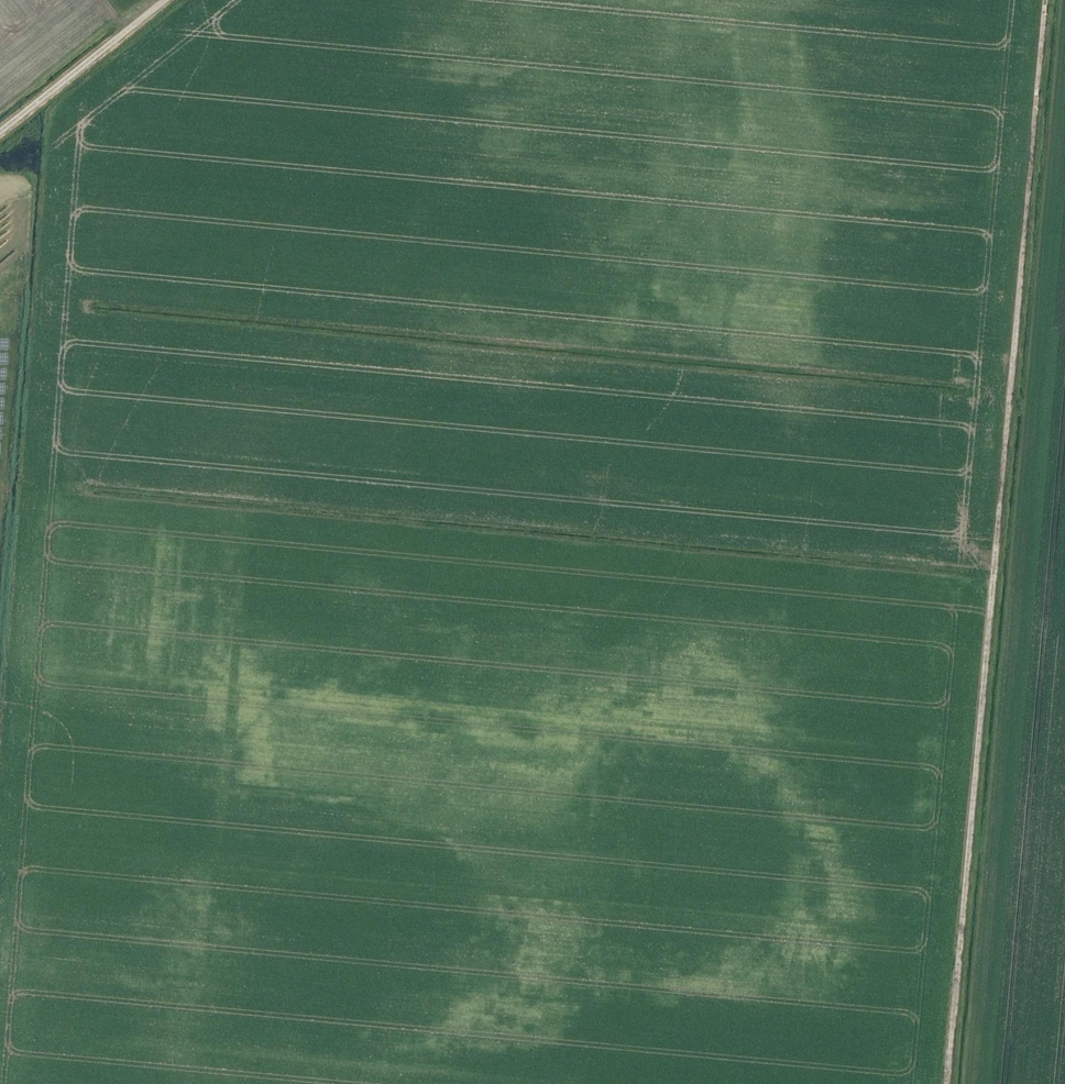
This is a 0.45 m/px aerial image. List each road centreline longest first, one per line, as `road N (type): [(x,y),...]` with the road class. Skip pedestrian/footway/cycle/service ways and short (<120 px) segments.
road 1 (unclassified): [(0,131),(163,0)]

